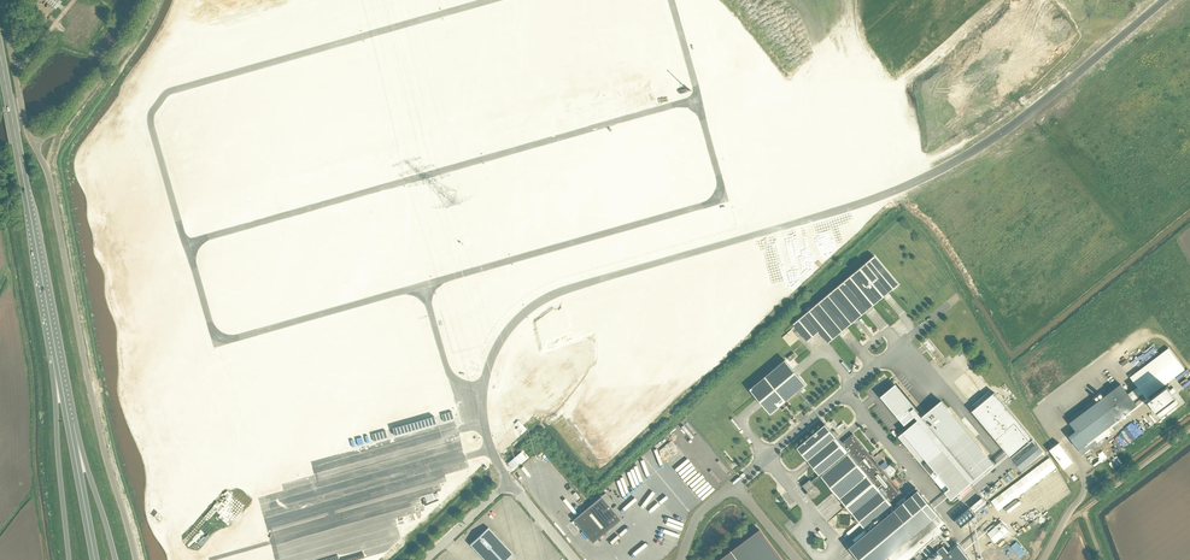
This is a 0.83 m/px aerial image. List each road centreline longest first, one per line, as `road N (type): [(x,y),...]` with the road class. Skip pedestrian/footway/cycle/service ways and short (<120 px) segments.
road 1 (unclassified): [(135,559),(91,392),(49,173),(34,144)]
road 2 (trunk): [(54,344),(0,51)]
road 3 (trunk): [(54,344),(69,559)]
road 4 (unclassified): [(422,559),(510,487),(574,559)]
road 5 (unclassified): [(34,144),(60,126),(127,47),(153,0)]
road 6 (trunk): [(115,559),(66,410)]
road 7 (trunk): [(95,559),(66,410)]

